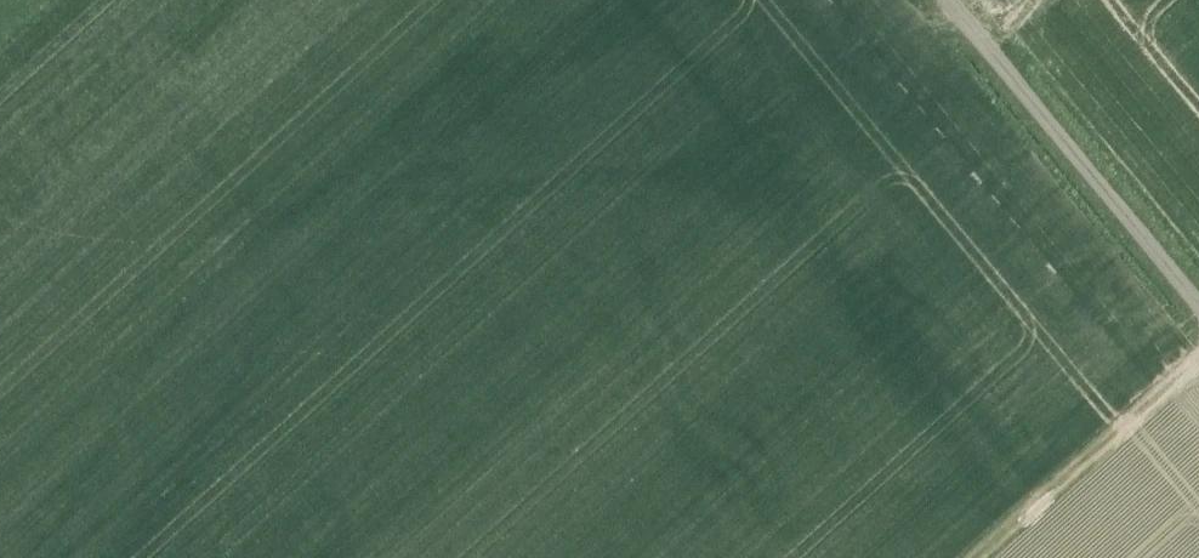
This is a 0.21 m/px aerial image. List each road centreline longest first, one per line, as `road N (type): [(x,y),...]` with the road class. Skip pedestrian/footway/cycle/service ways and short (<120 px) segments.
road 1 (track): [(1198,304),(948,0)]

